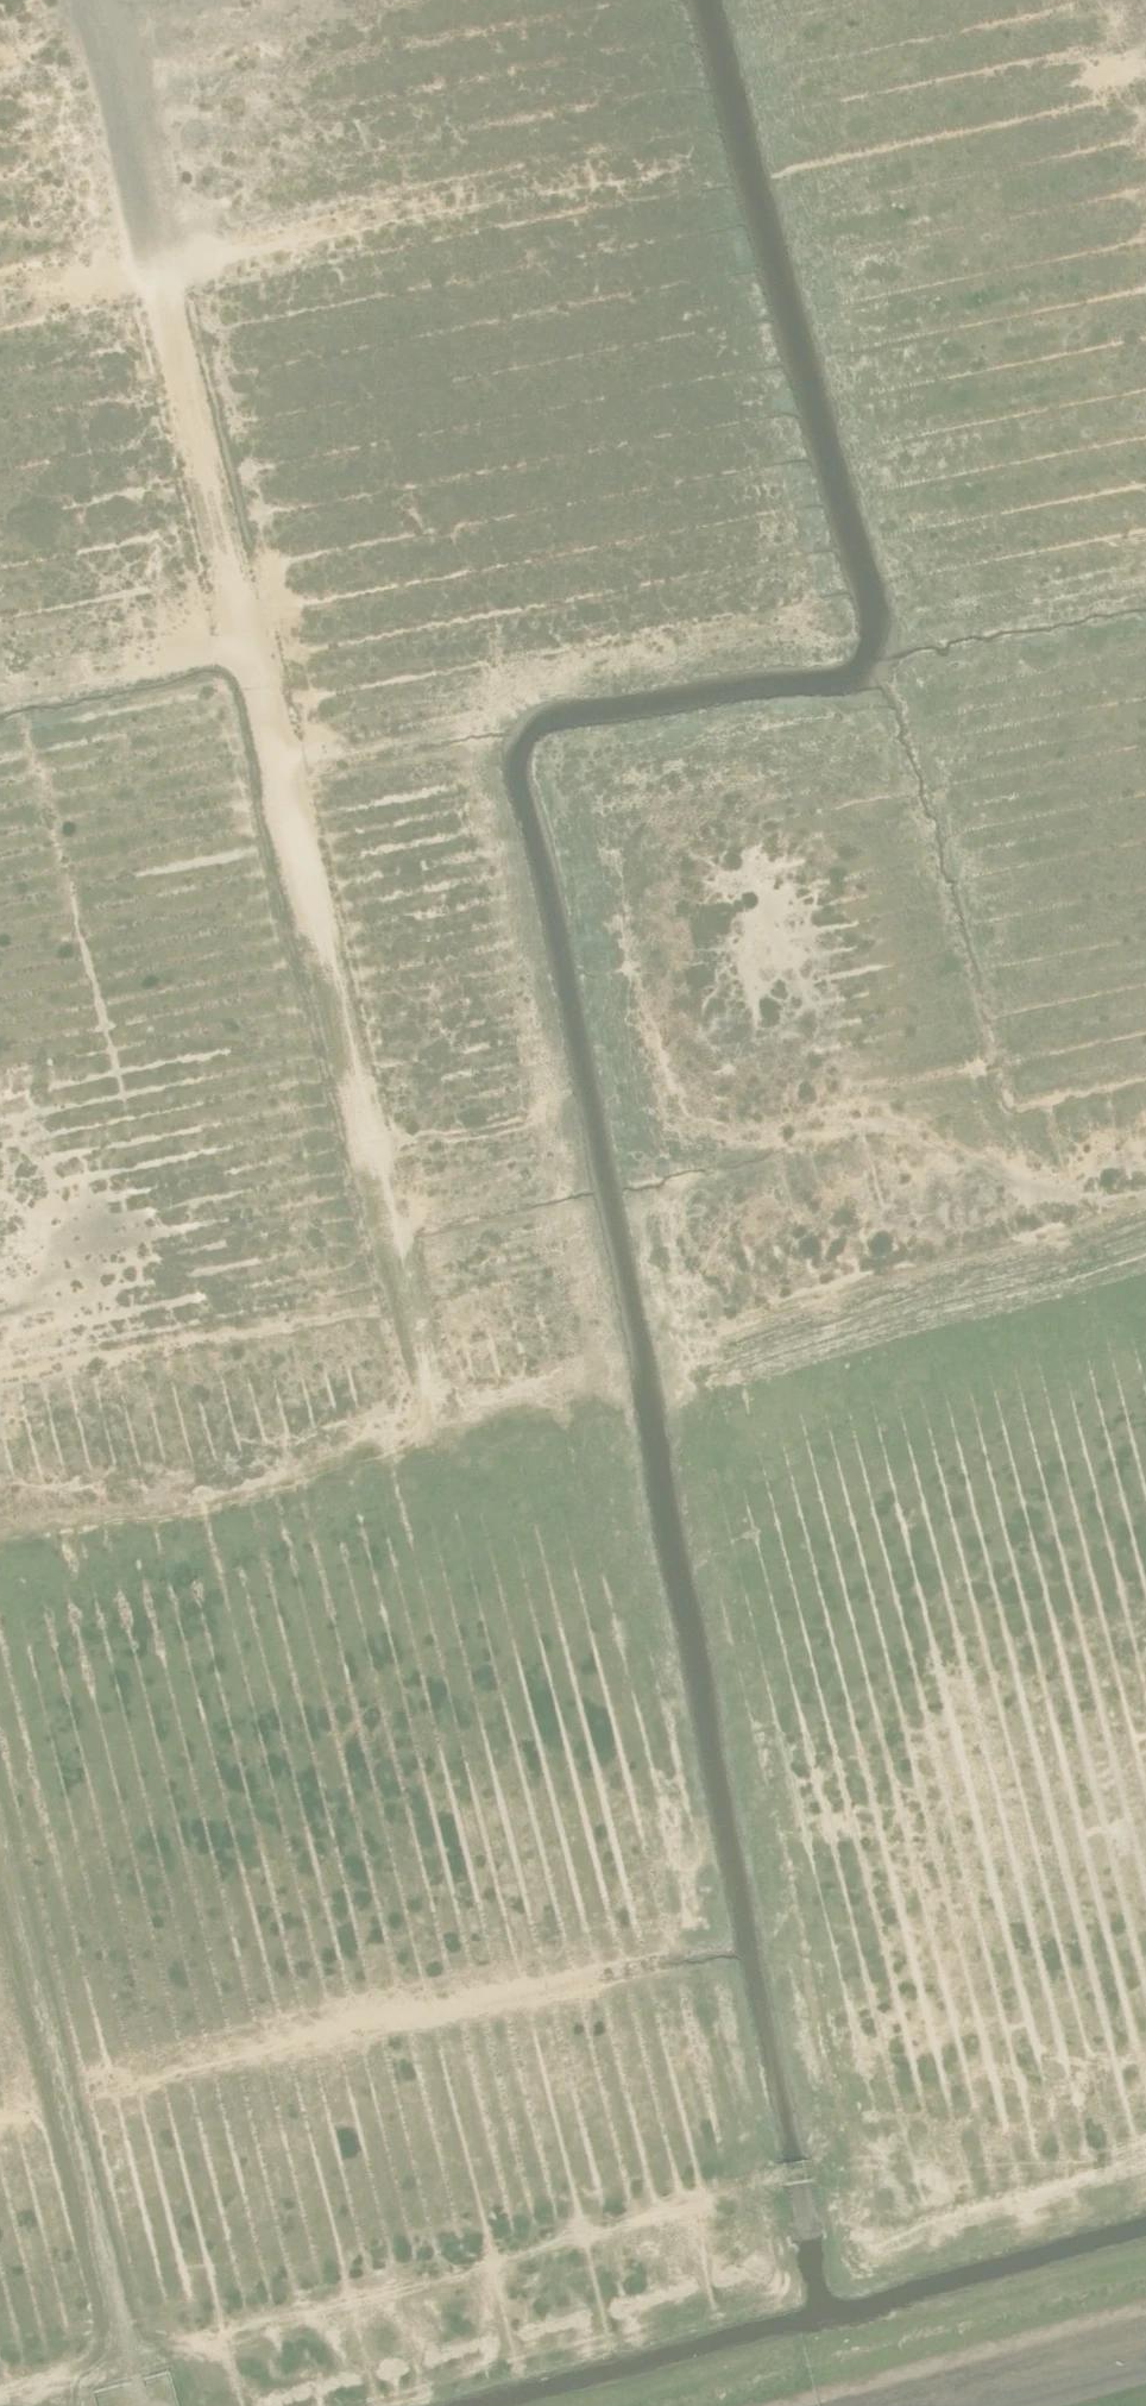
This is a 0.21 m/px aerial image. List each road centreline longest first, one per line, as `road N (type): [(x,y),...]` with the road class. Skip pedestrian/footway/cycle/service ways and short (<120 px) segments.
road 1 (track): [(1016,2405),(1145,2370)]

